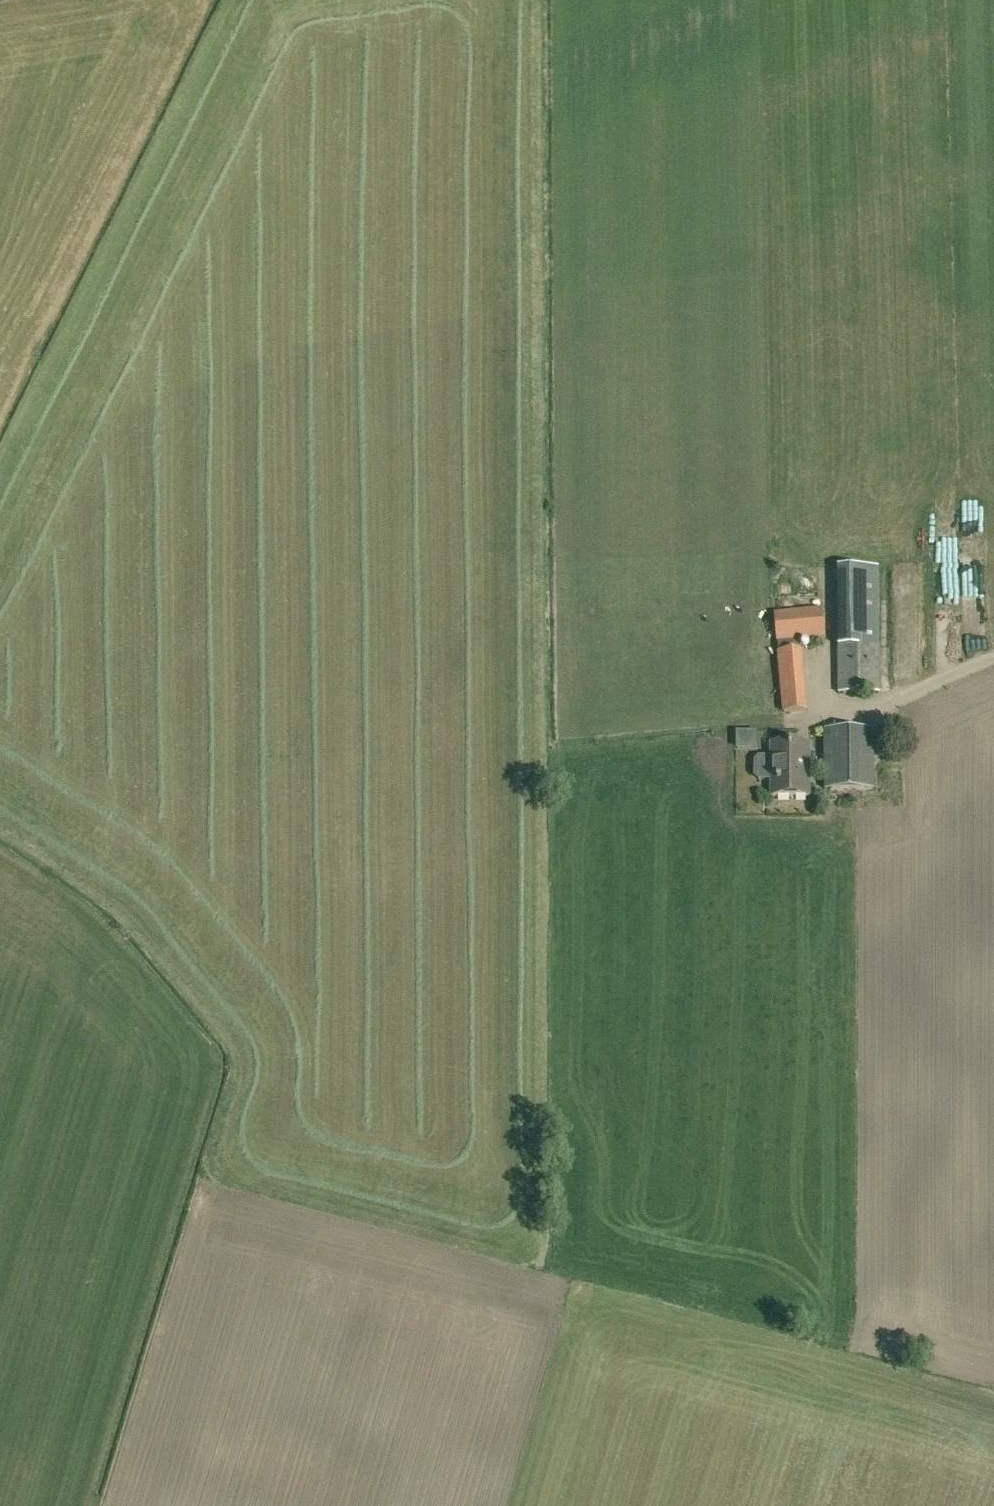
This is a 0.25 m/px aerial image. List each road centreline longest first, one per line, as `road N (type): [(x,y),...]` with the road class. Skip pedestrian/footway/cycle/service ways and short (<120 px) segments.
road 1 (track): [(993,658),(887,704),(831,707)]

